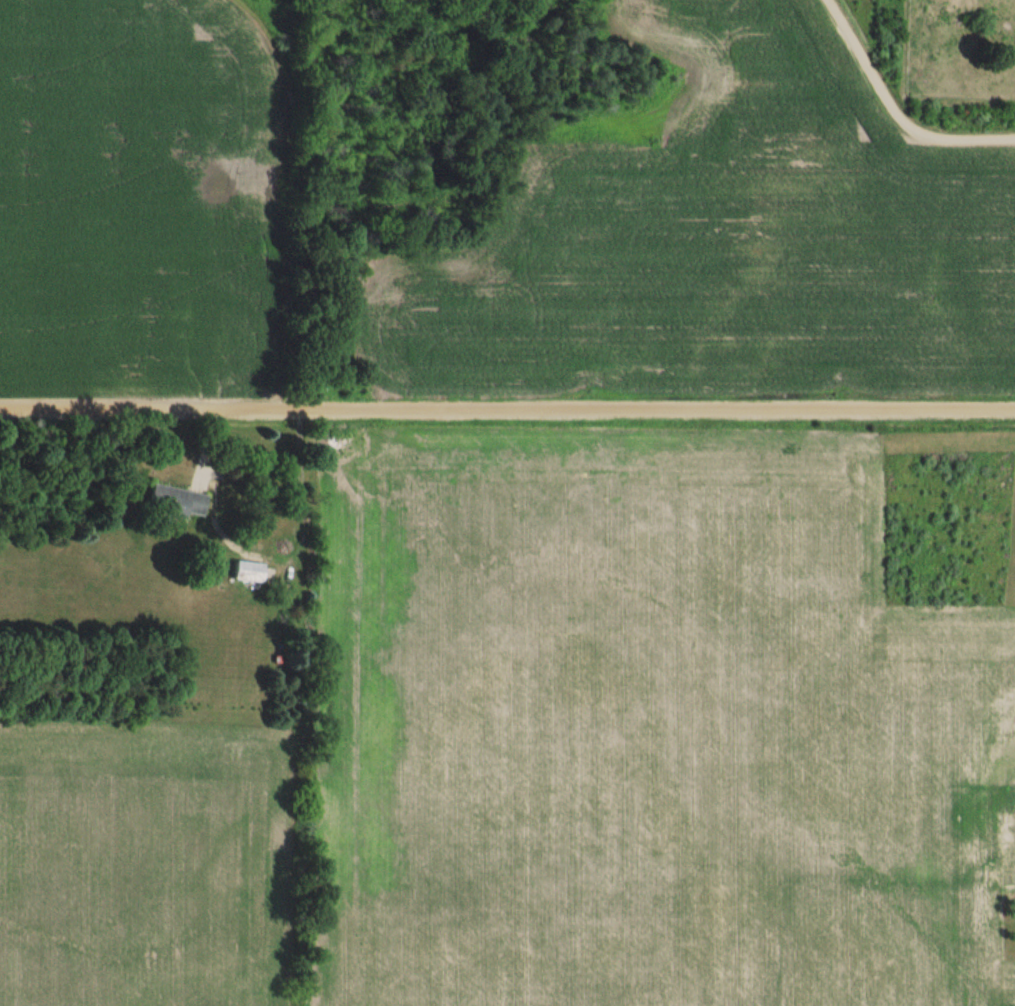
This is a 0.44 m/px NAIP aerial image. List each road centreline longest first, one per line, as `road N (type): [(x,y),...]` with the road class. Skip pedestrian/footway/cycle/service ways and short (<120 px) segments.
road 1 (residential): [(0,412),(1014,411)]

